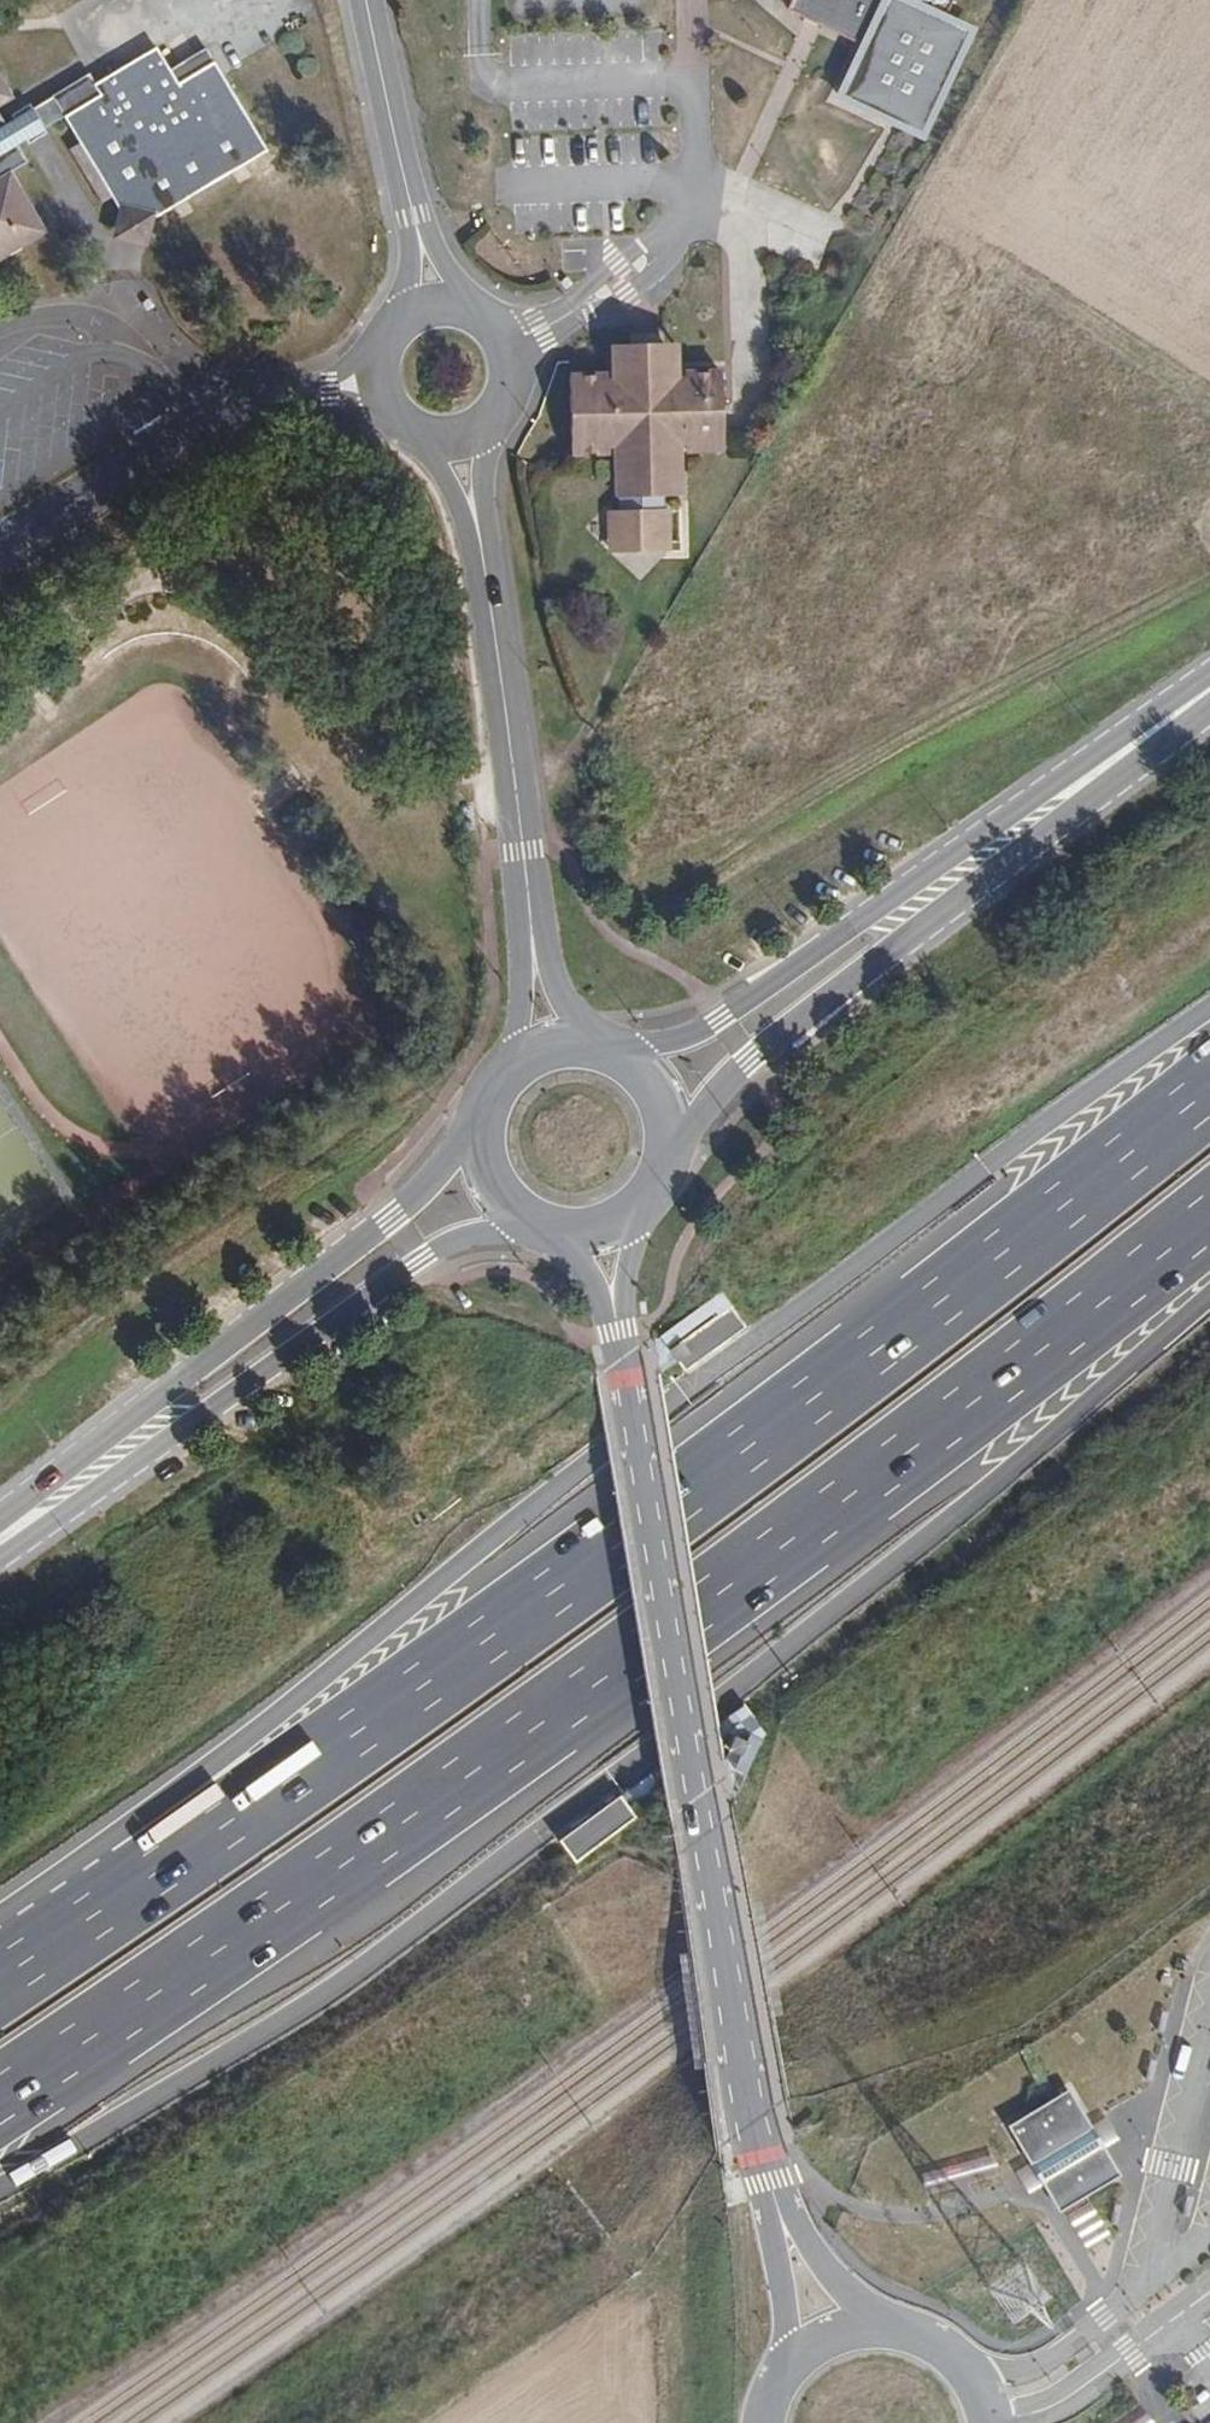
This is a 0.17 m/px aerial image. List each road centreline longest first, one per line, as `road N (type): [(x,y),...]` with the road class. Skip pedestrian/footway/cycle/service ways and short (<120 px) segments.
road 1 (motorway): [(1209,1088),(706,1477),(0,1977)]
road 2 (motorway): [(0,2101),(567,1706),(1209,1218)]
road 3 (secondary): [(610,1298),(751,2125),(778,2209)]
road 4 (residential): [(382,380),(234,403),(0,531)]
road 5 (primary): [(488,1131),(188,1402)]
road 6 (secondary): [(529,937),(479,545)]
road 7 (primary): [(188,1402),(418,1257),(529,1219)]
road 8 (primary): [(669,1142),(696,1125),(750,1060),(908,945),(940,884)]
road 9 (primary): [(940,884),(884,902),(720,1019),(651,1046),(627,1066)]
road 10 (primary): [(940,884),(1209,688)]
road 11 (secondary): [(418,228),(368,0)]
road 12 (primary): [(0,1535),(188,1402)]
road 13 (secondary): [(986,2422),(955,2360),(930,2341),(870,2327)]
road 14 (secondary): [(778,2209),(790,2366)]
road 15 (secondary): [(870,2327),(778,2209)]
road 16 (secondary): [(529,937),(509,1083)]
road 17 (secondary): [(416,427),(479,545)]
road 18 (secondary): [(594,1053),(529,937)]
road 19 (secondary): [(479,545),(490,415)]

